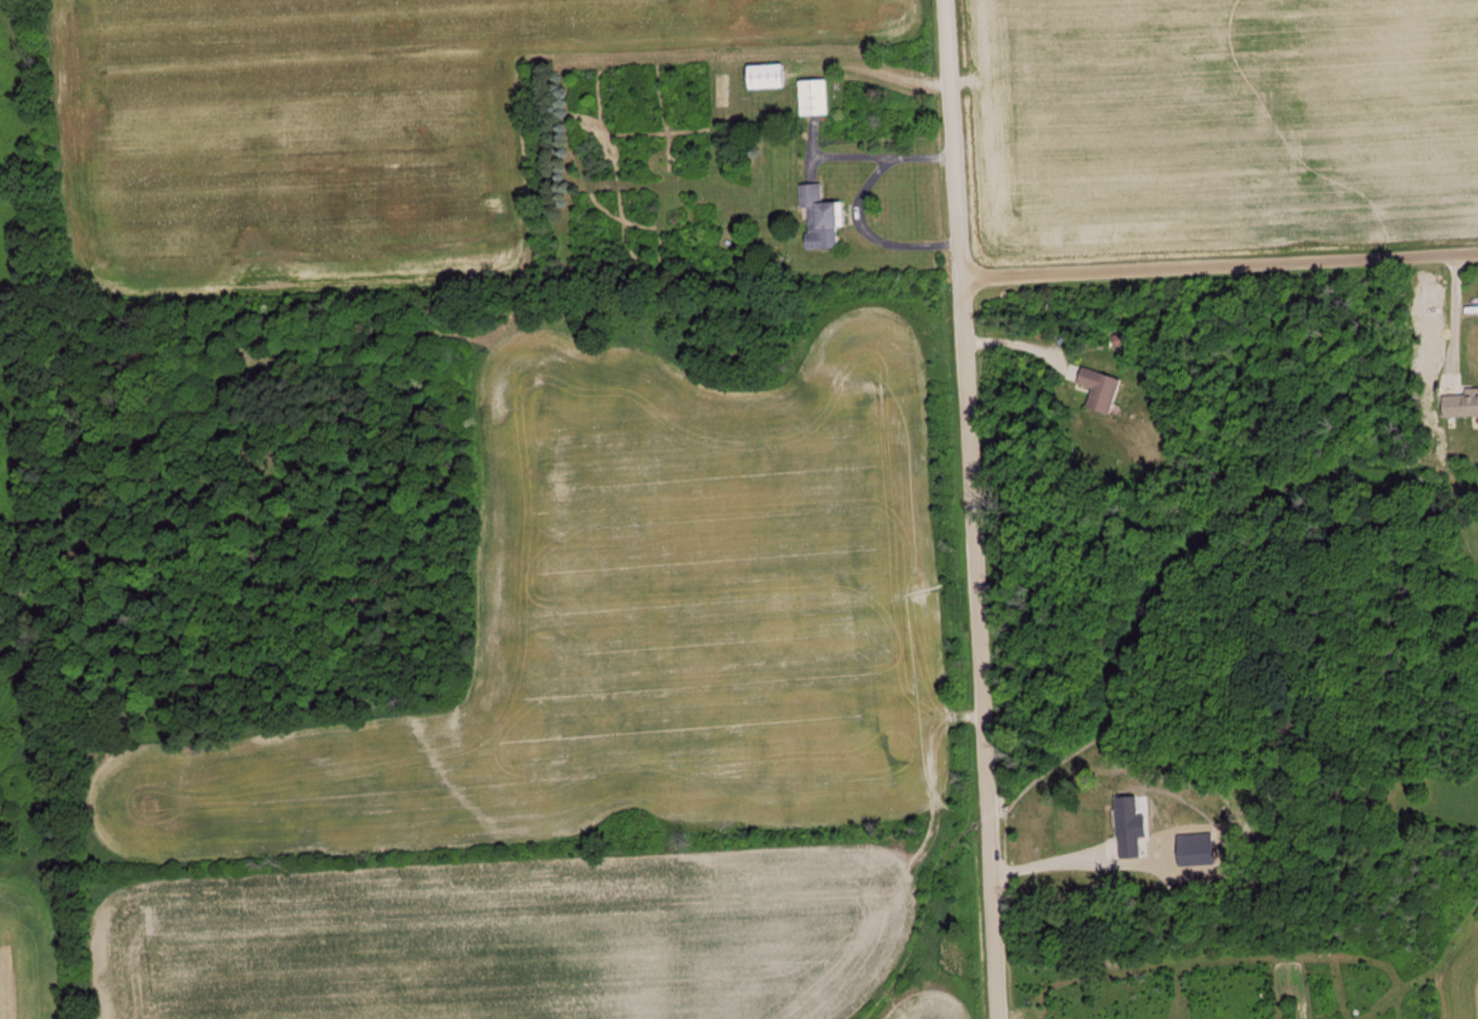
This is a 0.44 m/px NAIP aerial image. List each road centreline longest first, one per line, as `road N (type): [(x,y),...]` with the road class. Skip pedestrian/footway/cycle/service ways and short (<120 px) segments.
road 1 (residential): [(996,1018),(940,0)]
road 2 (residential): [(955,279),(1477,254)]

